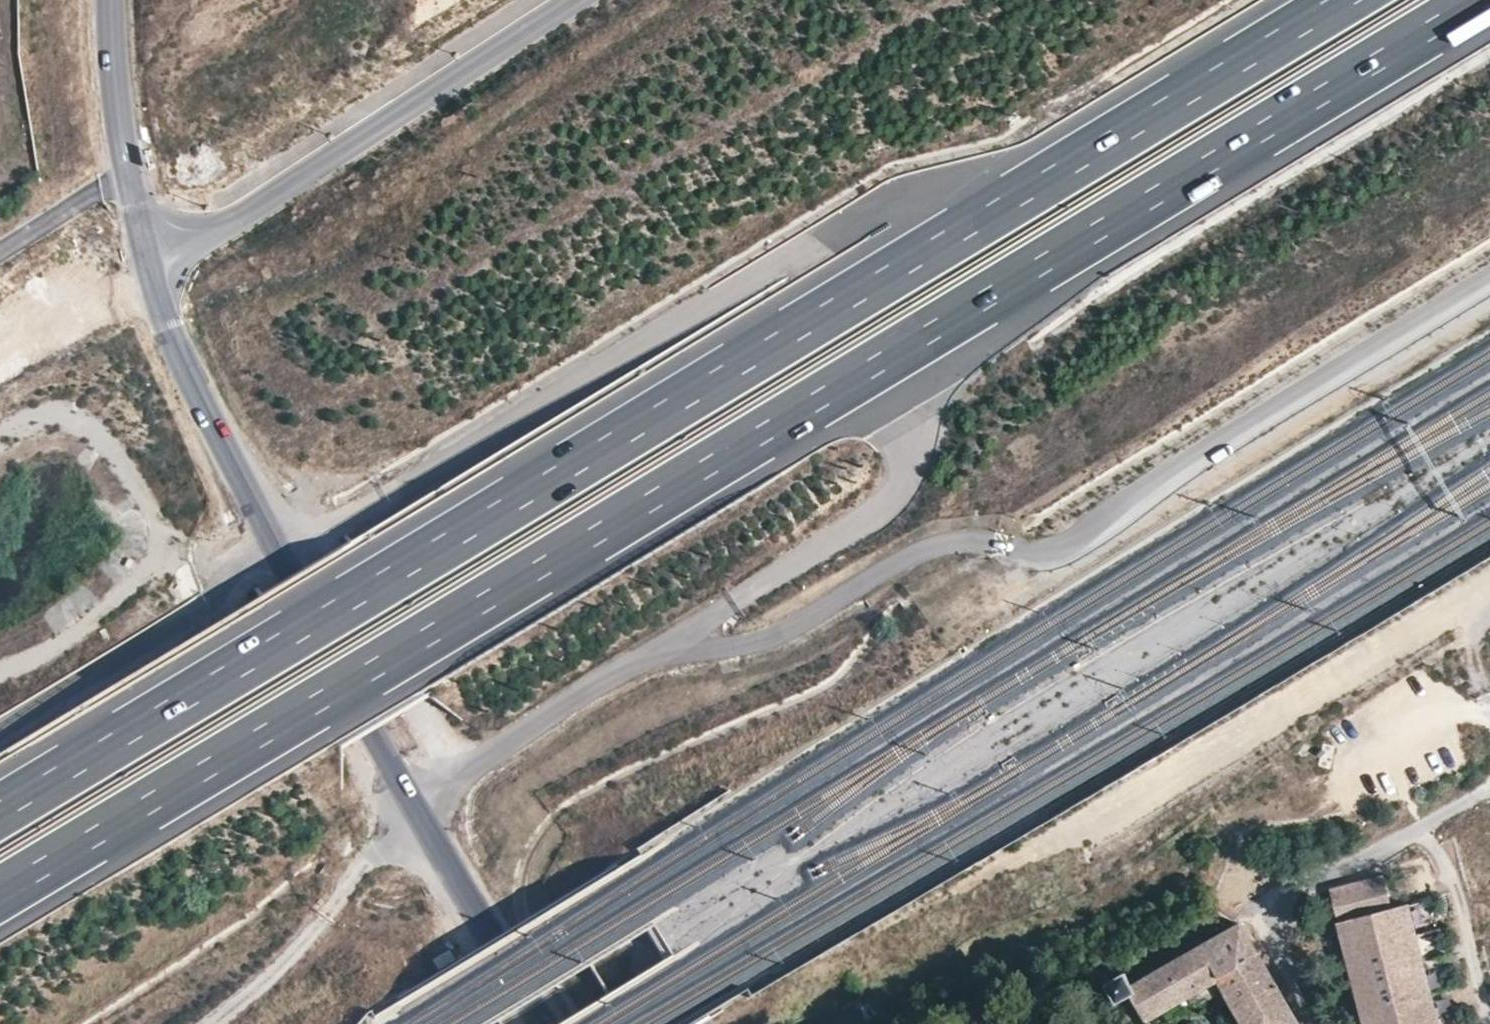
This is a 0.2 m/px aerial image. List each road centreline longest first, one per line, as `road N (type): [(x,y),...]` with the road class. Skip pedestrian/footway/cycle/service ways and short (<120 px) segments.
road 1 (motorway): [(0,893),(1481,0)]
road 2 (motorway): [(1340,0),(0,811)]
road 3 (residential): [(541,1023),(374,731),(171,328),(150,265)]
road 4 (tertiary): [(565,0),(150,265)]
road 5 (unclassified): [(1322,1023),(1273,908),(1489,792)]
road 6 (tertiary): [(126,178),(109,0)]
road 7 (unclassified): [(0,253),(126,178)]

